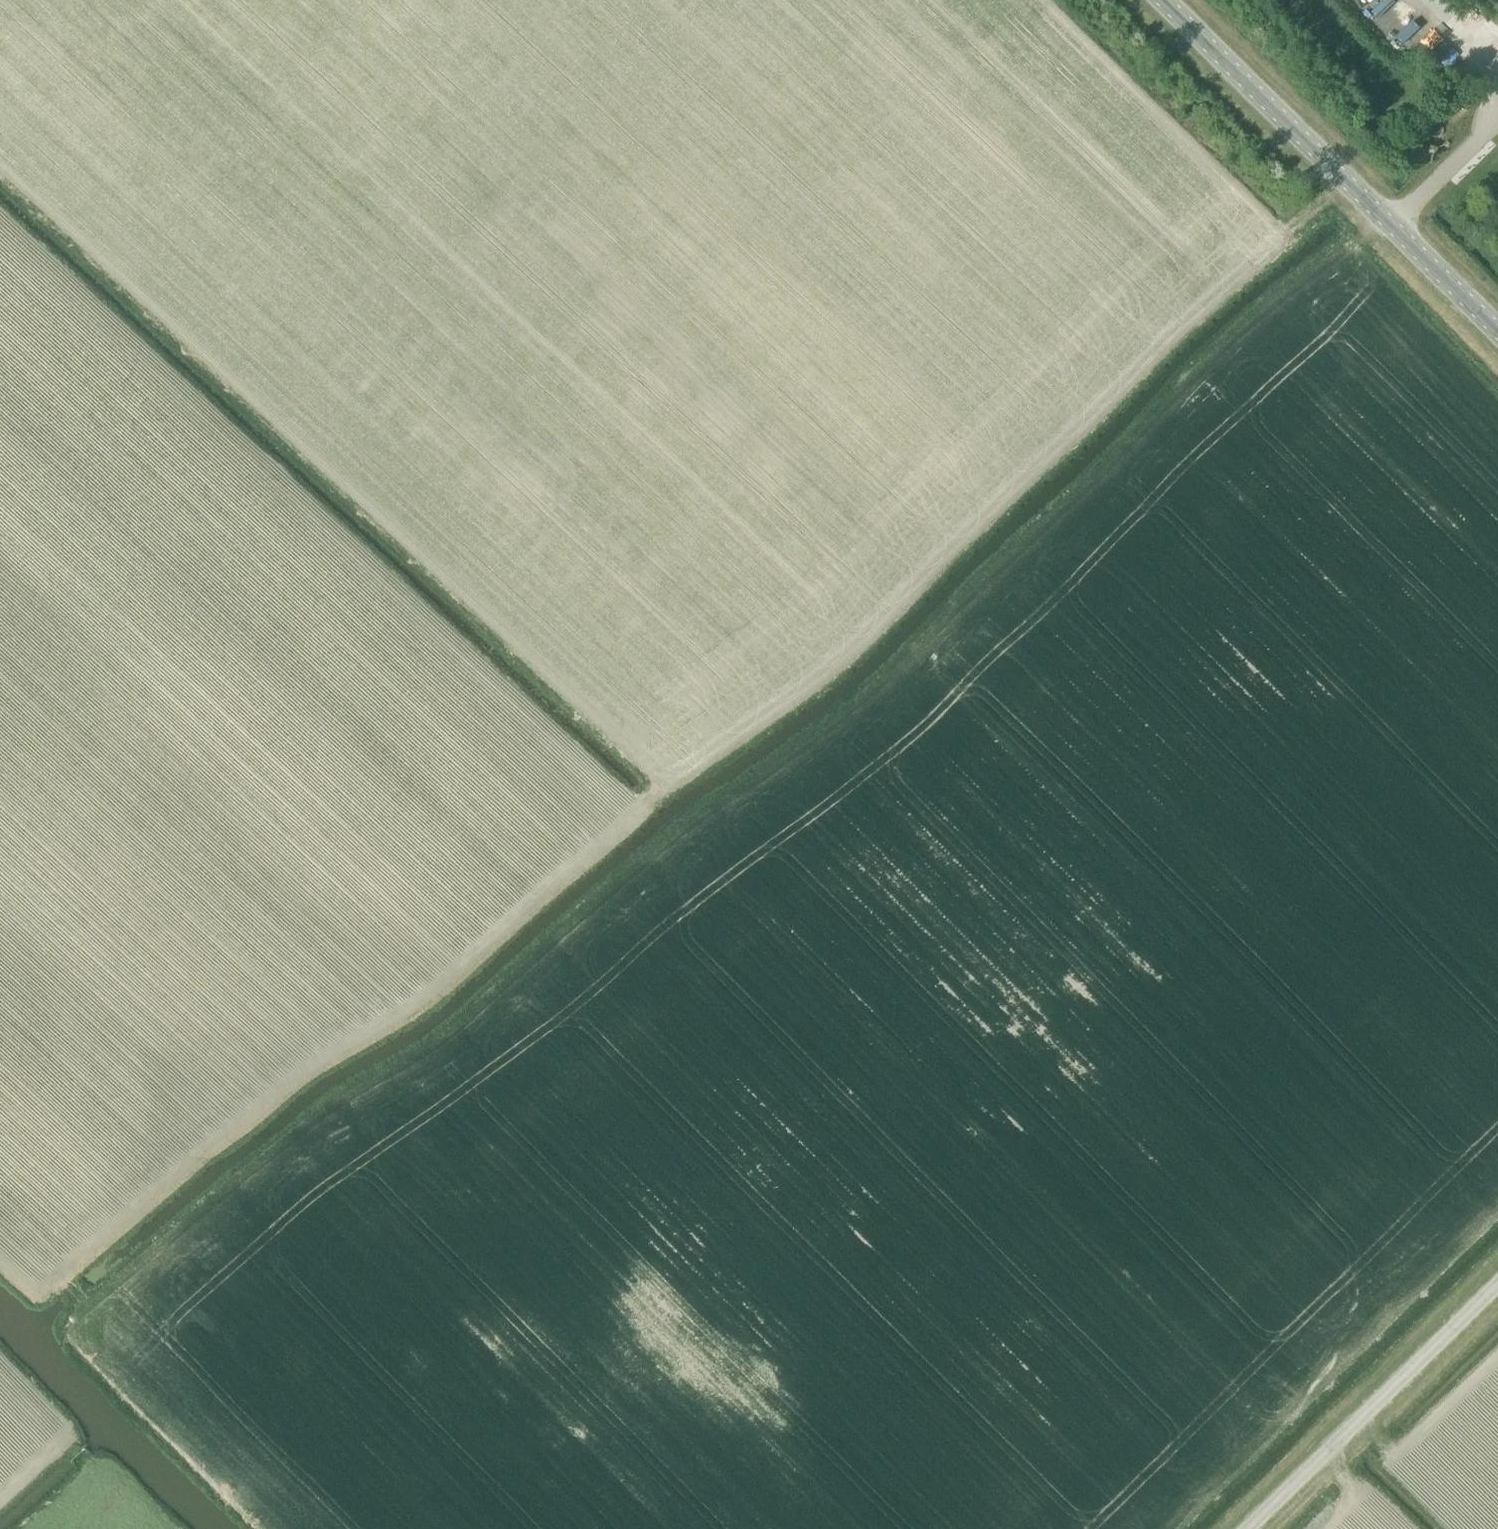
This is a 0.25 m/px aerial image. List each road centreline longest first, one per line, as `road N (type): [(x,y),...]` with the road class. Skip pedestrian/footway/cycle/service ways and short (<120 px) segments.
road 1 (secondary): [(1497,329),(1165,0)]
road 2 (unclassified): [(1252,1528),(1497,1289)]

